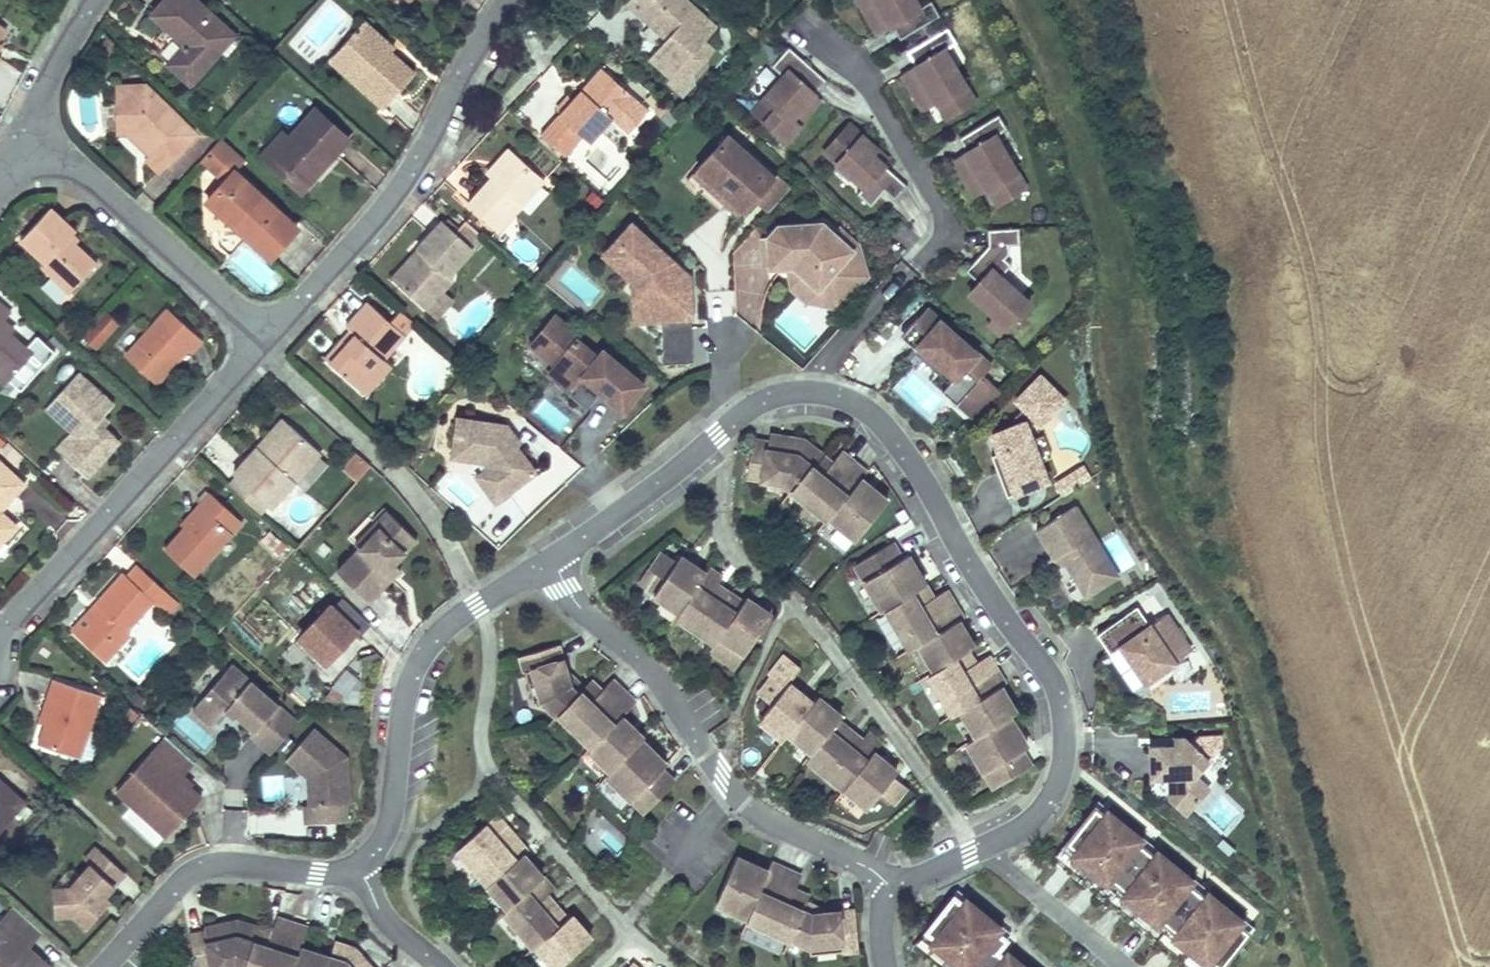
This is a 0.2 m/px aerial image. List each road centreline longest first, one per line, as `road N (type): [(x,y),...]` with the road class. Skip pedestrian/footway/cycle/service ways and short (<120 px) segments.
road 1 (residential): [(970,854),(1027,825),(1057,790),(1065,723),(1058,693),(874,417),(847,401),(780,394),(718,435)]
road 2 (residential): [(718,435),(726,450),(727,543),(793,603),(879,713),(957,822),(970,854)]
road 3 (residential): [(891,886),(763,821),(733,792),(640,661),(584,616),(552,560)]
road 4 (residential): [(507,0),(416,161),(265,338)]
road 5 (residential): [(0,634),(265,338)]
road 6 (residential): [(265,338),(28,127)]
road 7 (residential): [(476,606),(436,632),(418,656),(377,850),(354,872)]
road 8 (residential): [(354,872),(220,864),(178,879),(100,966)]
road 9 (residential): [(566,863),(490,777),(483,753),(489,637),(476,606)]
road 10 (residential): [(718,435),(552,560)]
road 11 (residential): [(566,863),(671,966)]
road 12 (residential): [(28,127),(91,0)]
road 13 (residential): [(354,872),(436,966)]

